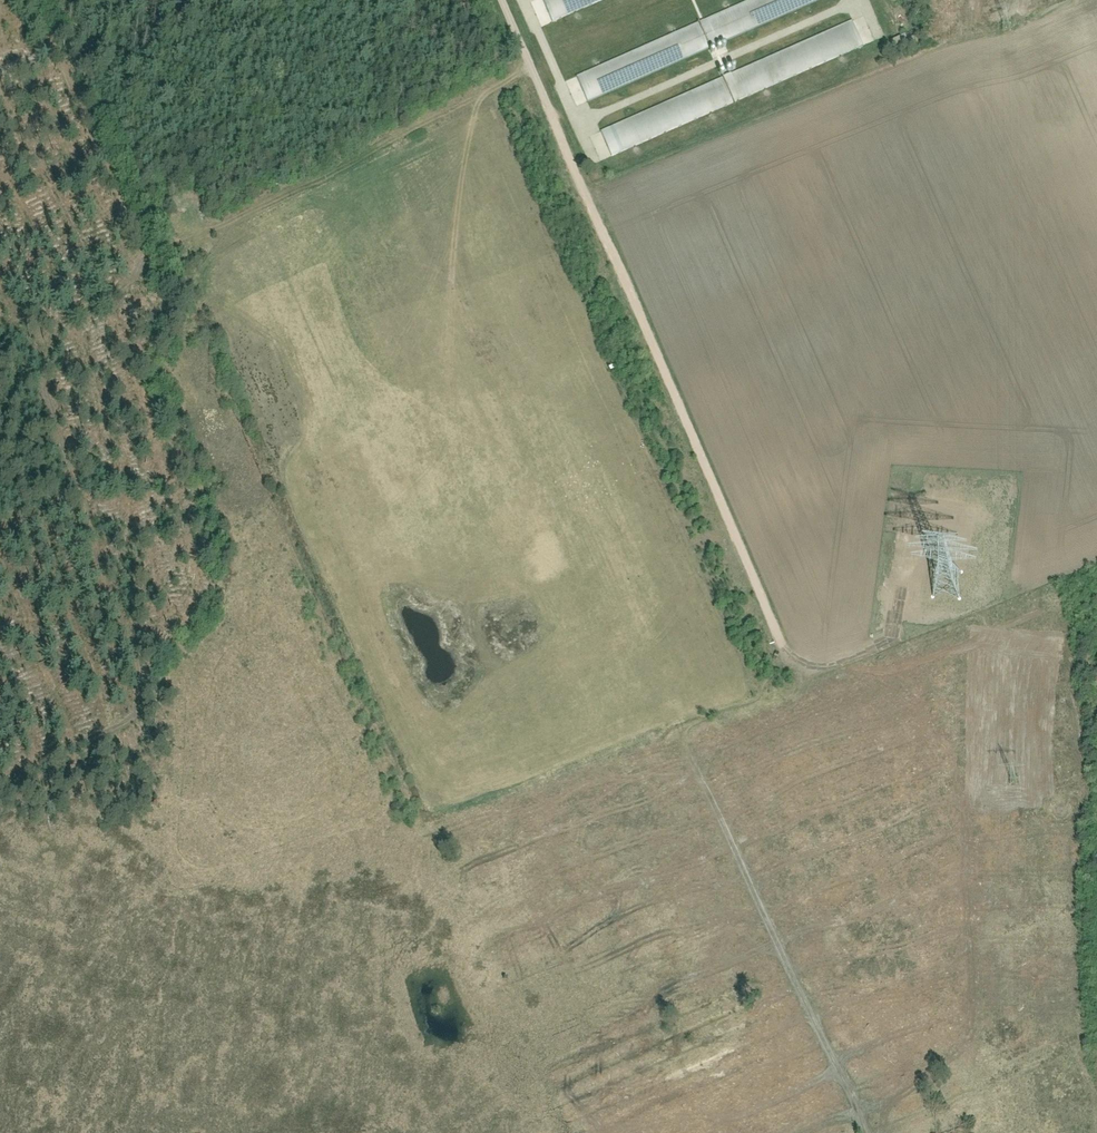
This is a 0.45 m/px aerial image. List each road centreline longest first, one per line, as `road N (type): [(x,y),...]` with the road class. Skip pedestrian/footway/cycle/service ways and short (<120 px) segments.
road 1 (track): [(28,0),(142,275),(117,305),(68,340),(51,411),(145,685),(134,708),(0,772)]
road 2 (track): [(570,187),(806,664)]
road 3 (track): [(517,60),(240,196),(161,291),(142,275)]
road 4 (track): [(684,736),(867,1132)]
road 5 (residential): [(491,0),(570,187)]

